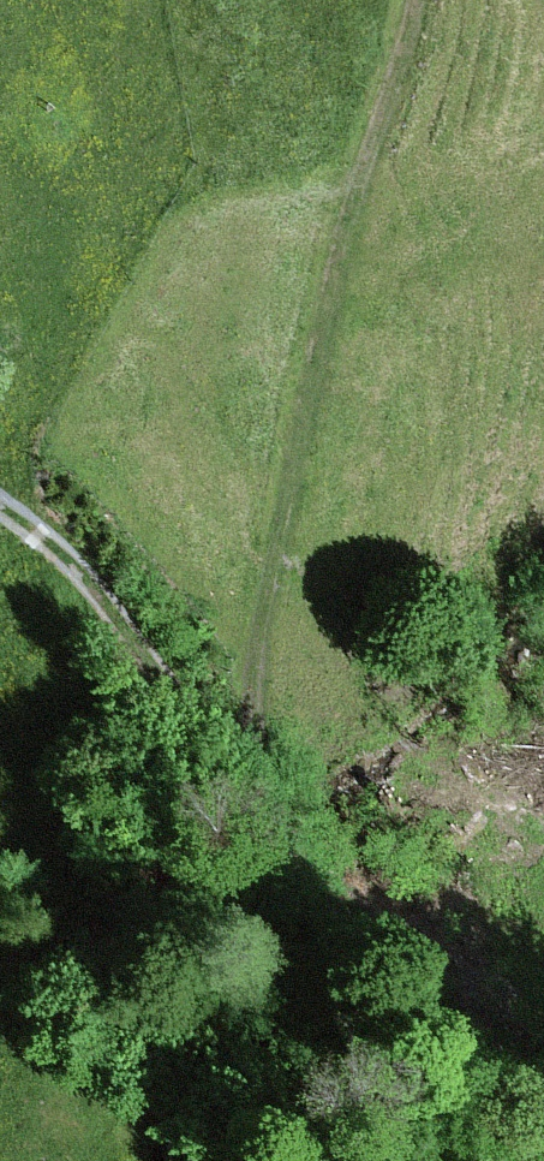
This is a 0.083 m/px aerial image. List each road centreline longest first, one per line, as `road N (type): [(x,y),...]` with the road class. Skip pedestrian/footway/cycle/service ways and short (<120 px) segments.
road 1 (track): [(264,768),(301,413),(392,0)]
road 2 (track): [(543,1150),(322,973),(268,895),(264,768)]
road 3 (track): [(0,501),(65,548),(264,768)]

